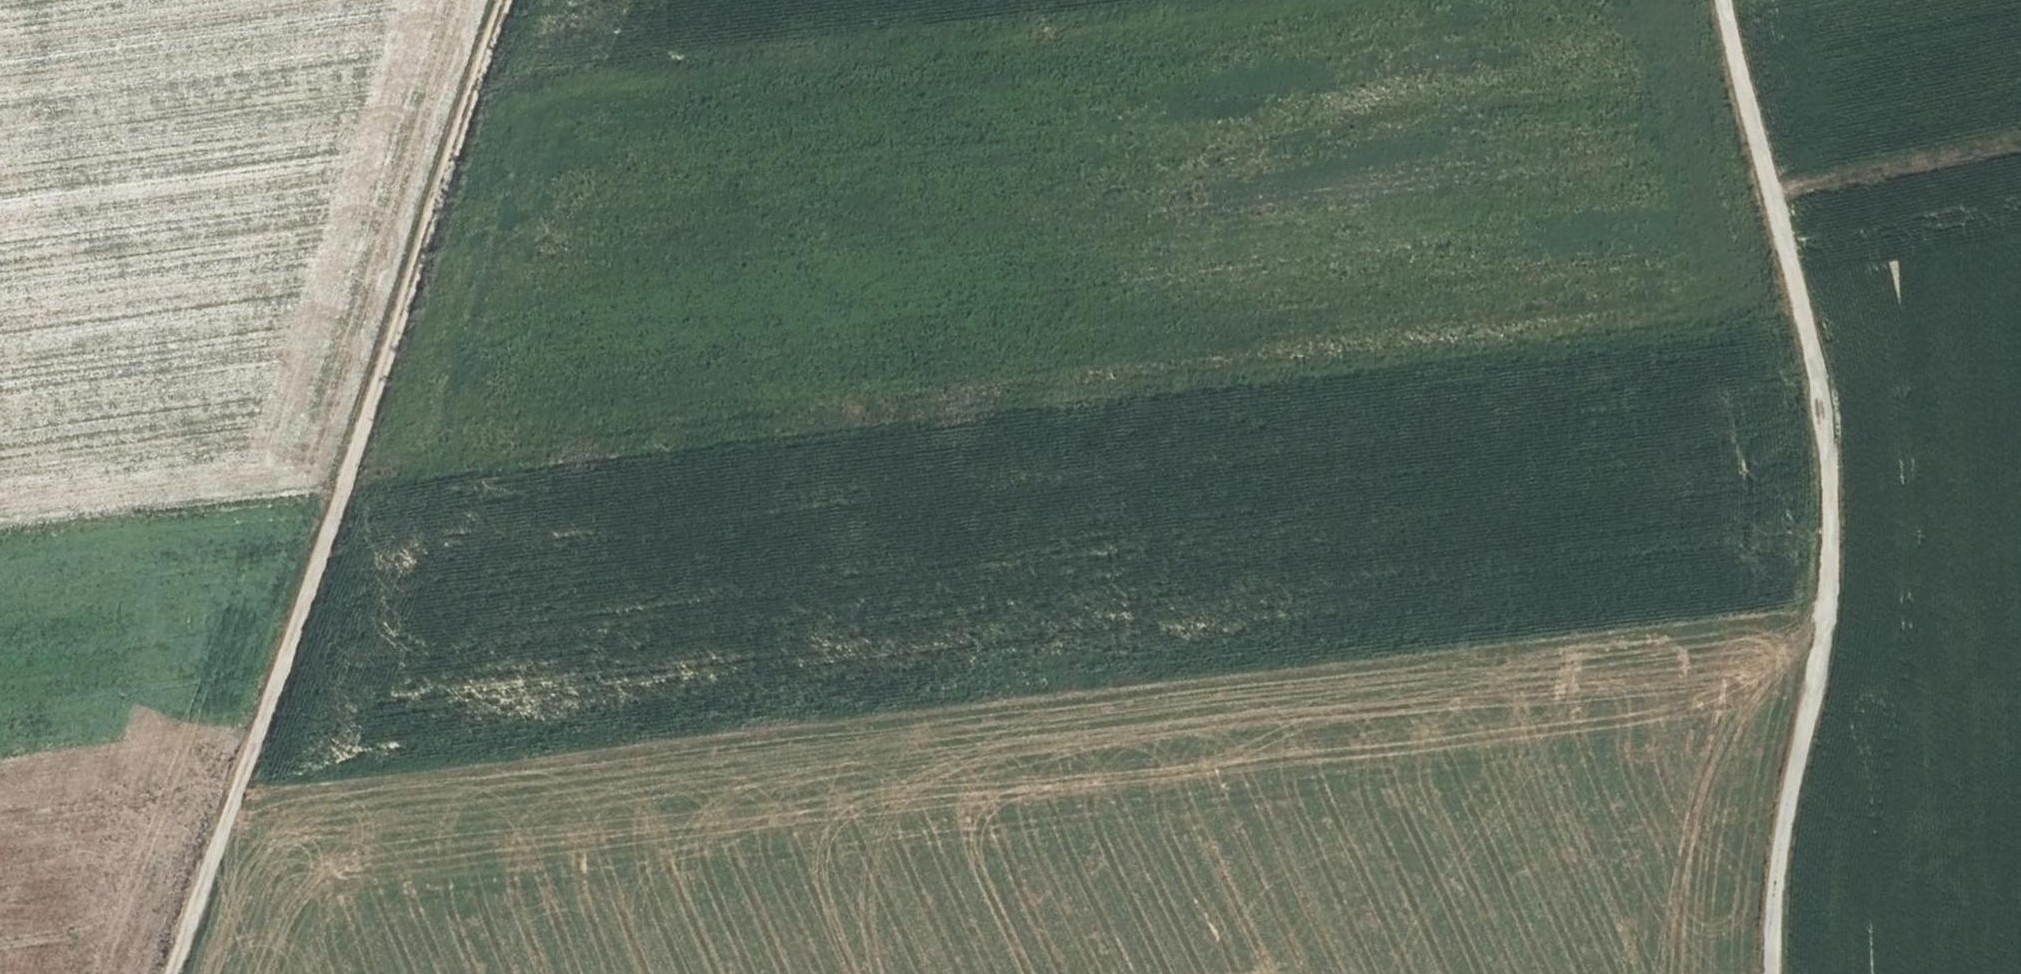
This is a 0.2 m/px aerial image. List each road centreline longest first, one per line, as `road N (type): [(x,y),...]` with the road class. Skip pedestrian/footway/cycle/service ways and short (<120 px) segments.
road 1 (track): [(177,973),(325,554),(504,0)]
road 2 (track): [(1721,0),(1824,391),(1833,554),(1770,973)]

